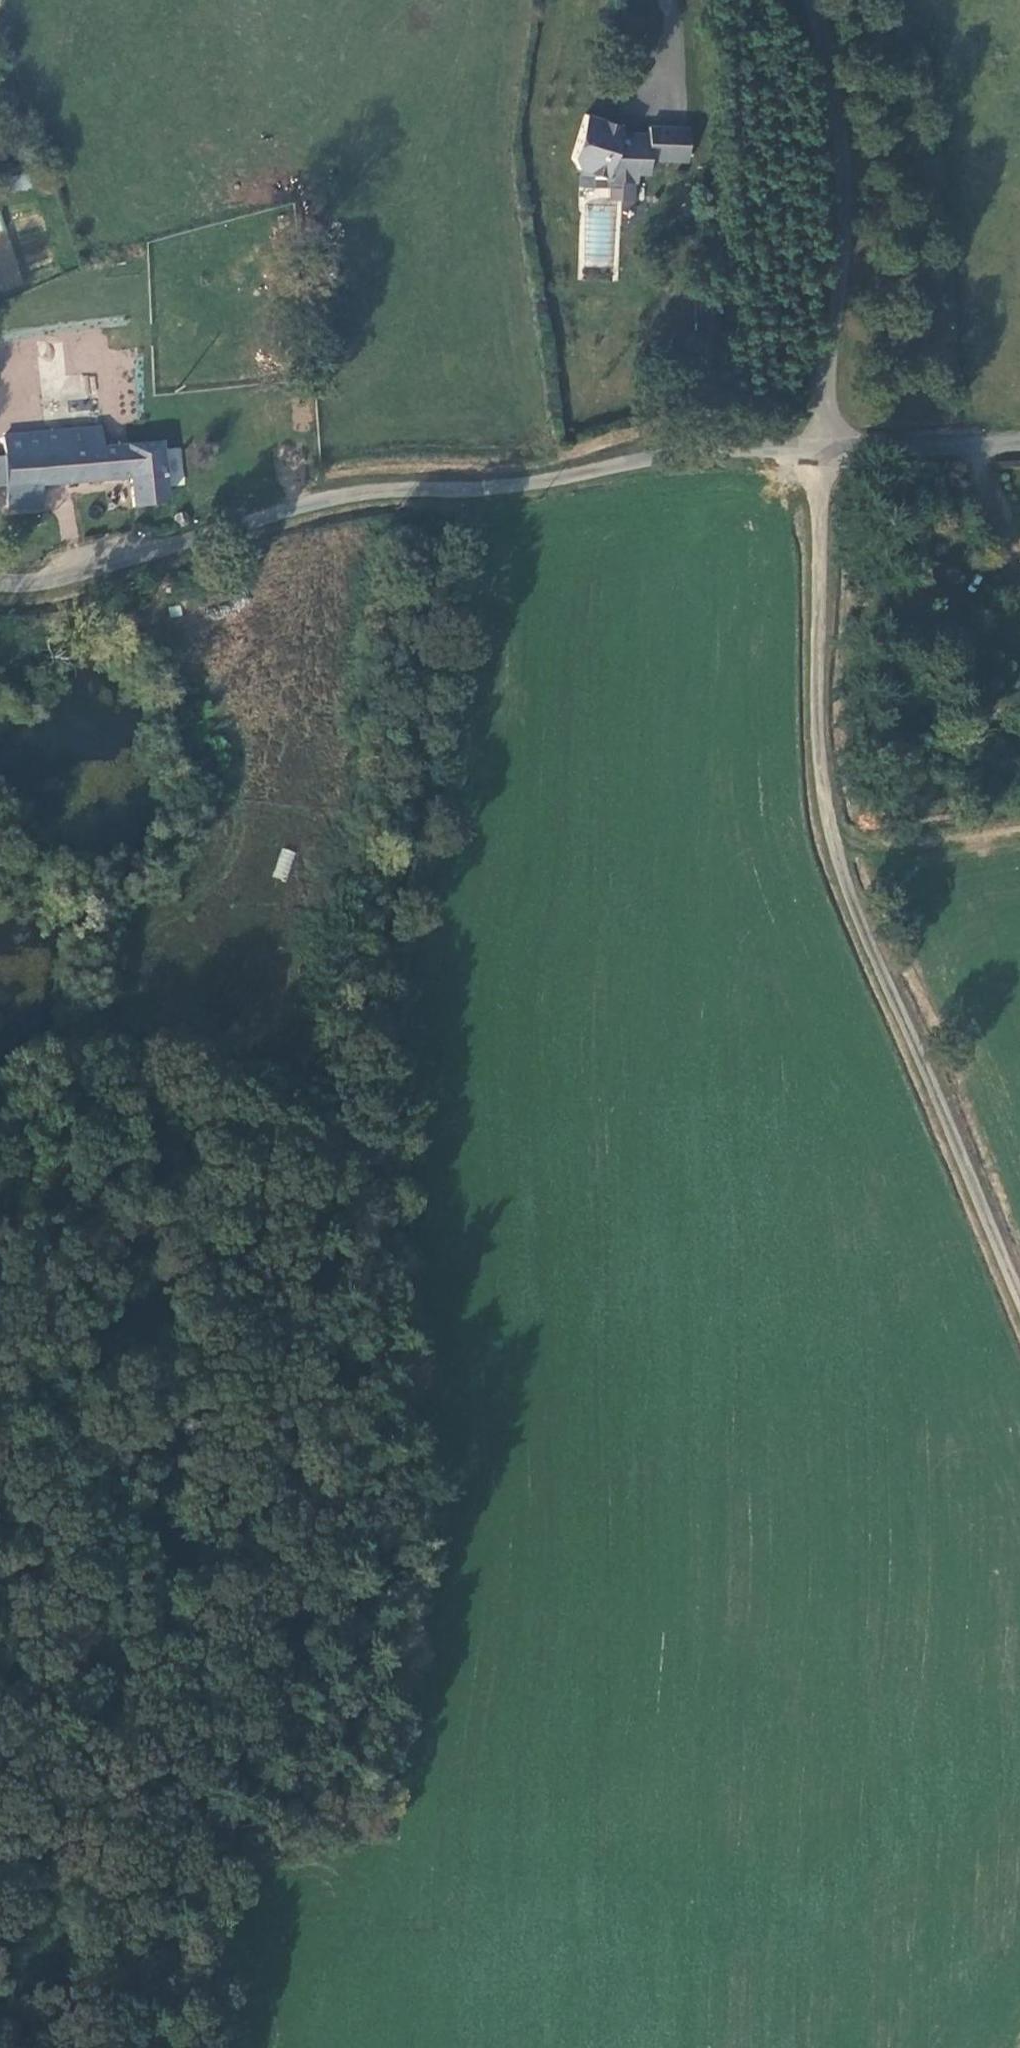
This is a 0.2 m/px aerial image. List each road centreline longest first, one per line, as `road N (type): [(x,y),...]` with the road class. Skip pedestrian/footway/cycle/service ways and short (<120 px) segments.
road 1 (unclassified): [(0,584),(52,583),(381,489),(486,487),(747,446),(820,451),(1019,441)]
road 2 (track): [(820,451),(821,768),(832,831),(858,917),(1019,1305)]

